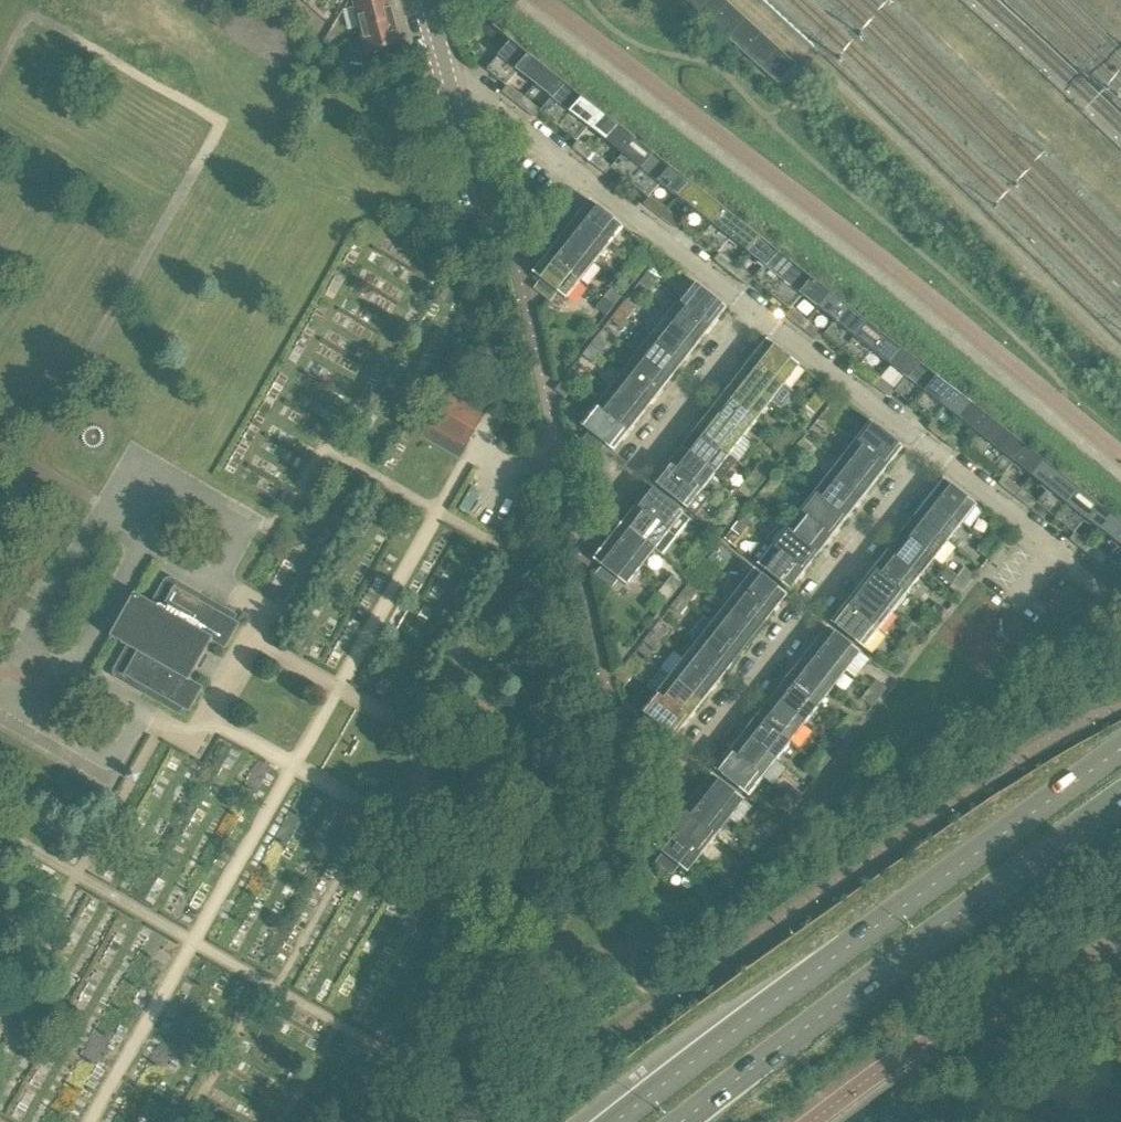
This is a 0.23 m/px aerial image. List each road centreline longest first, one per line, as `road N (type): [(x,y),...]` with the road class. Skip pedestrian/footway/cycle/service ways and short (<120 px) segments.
road 1 (track): [(422,733),(428,786),(486,822),(447,900),(463,913),(385,1049),(0,829)]
road 2 (track): [(467,464),(93,1121)]
road 3 (residential): [(542,0),(1120,453)]
road 4 (track): [(0,510),(224,122),(31,12),(0,66)]
road 5 (primary): [(1120,748),(613,1121)]
road 6 (primary): [(683,1121),(1120,796)]
road 7 (residential): [(931,452),(658,795)]
road 8 (track): [(321,448),(522,560),(422,733)]
road 9 (track): [(431,260),(239,597)]
road 10 (residential): [(448,76),(755,313)]
road 11 (residential): [(1120,933),(879,1072),(811,1121)]
road 12 (track): [(142,712),(195,743),(268,613),(213,580)]
road 13 (track): [(209,717),(381,812),(428,786)]
road 14 (residential): [(755,313),(931,452)]
road 15 (residential): [(755,313),(616,487)]
road 16 (track): [(253,640),(422,733)]
road 17 (residential): [(931,452),(1078,572)]
road 18 (track): [(111,508),(0,446)]
road 19 (residential): [(448,76),(478,195)]

